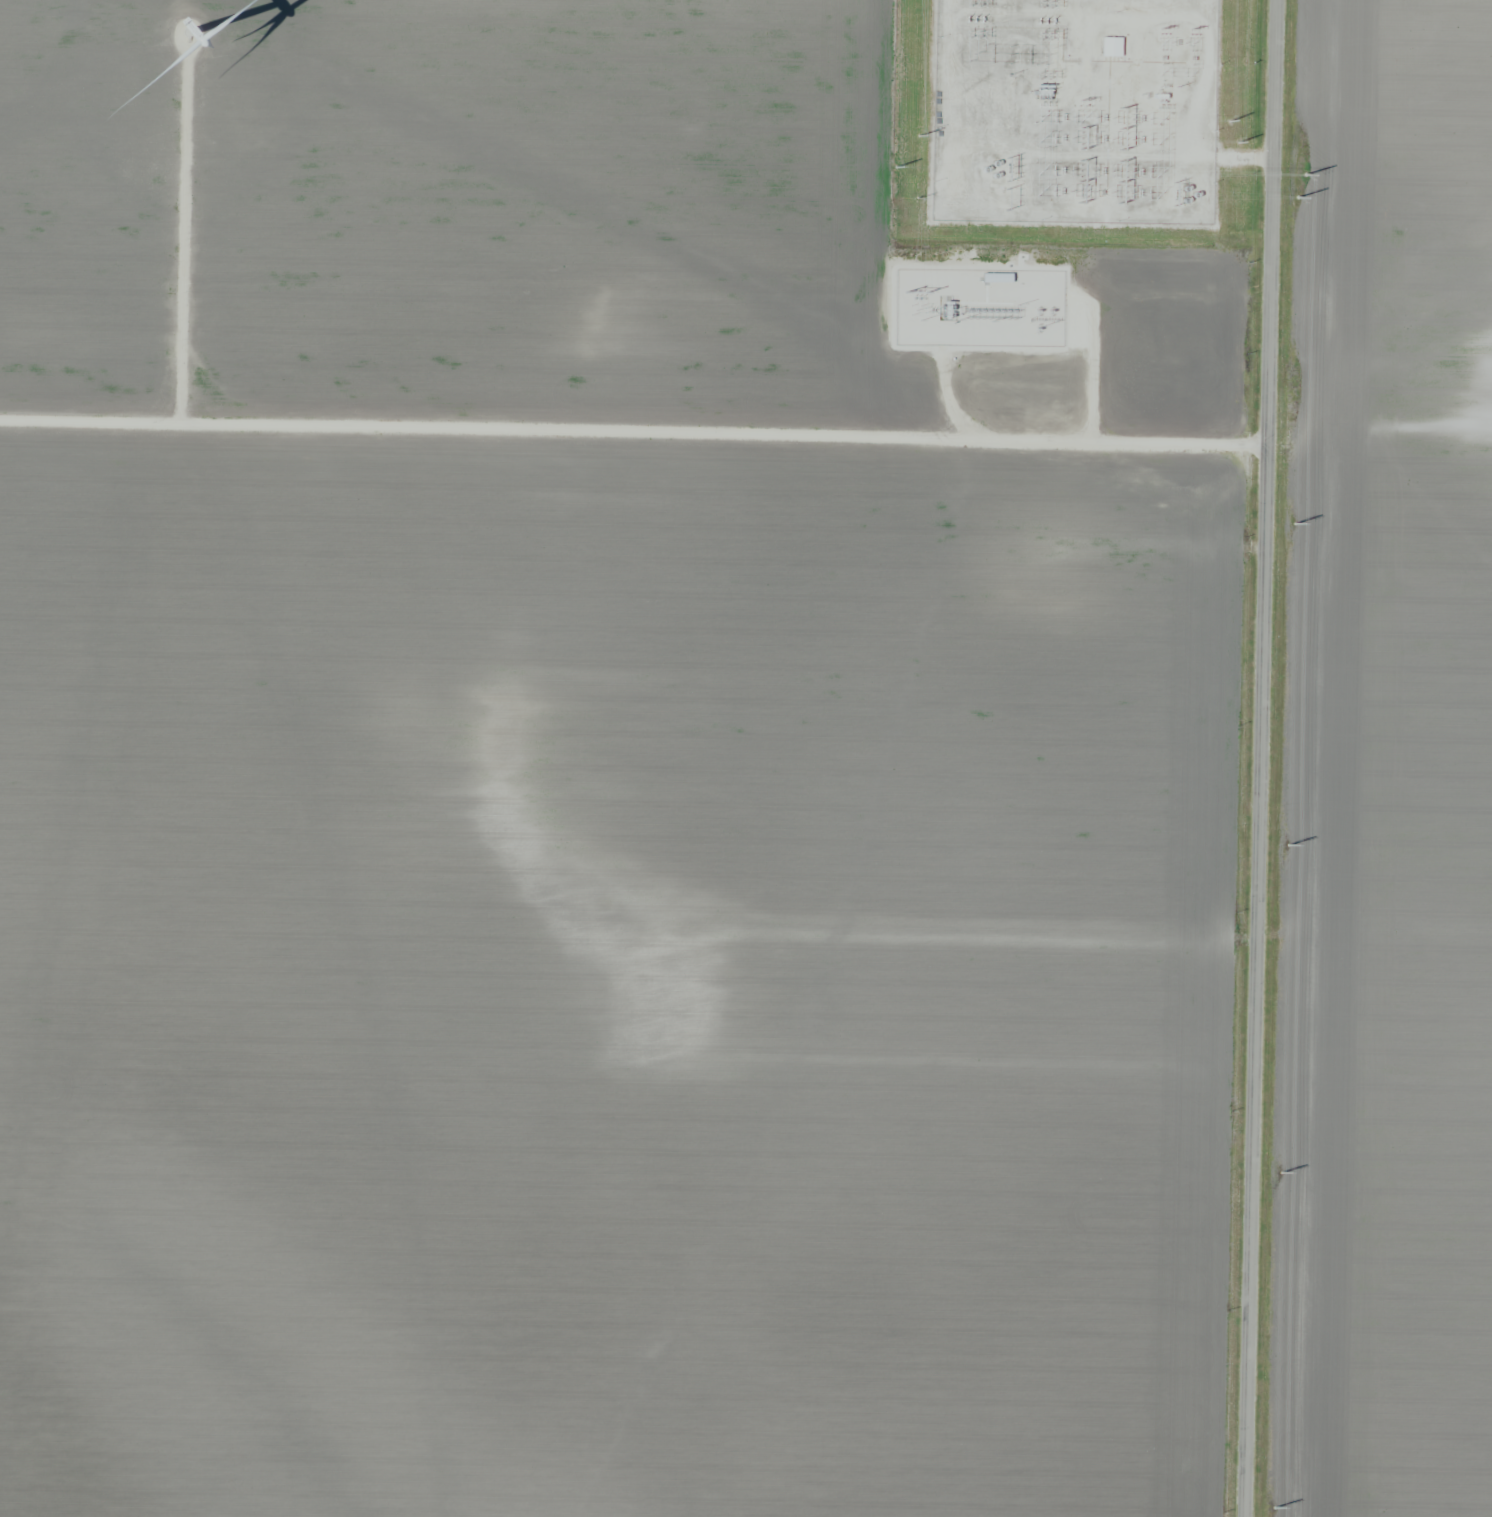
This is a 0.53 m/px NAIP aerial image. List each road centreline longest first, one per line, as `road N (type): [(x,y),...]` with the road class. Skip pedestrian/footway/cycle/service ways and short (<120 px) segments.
road 1 (tertiary): [(1275,0),(1246,1516)]

